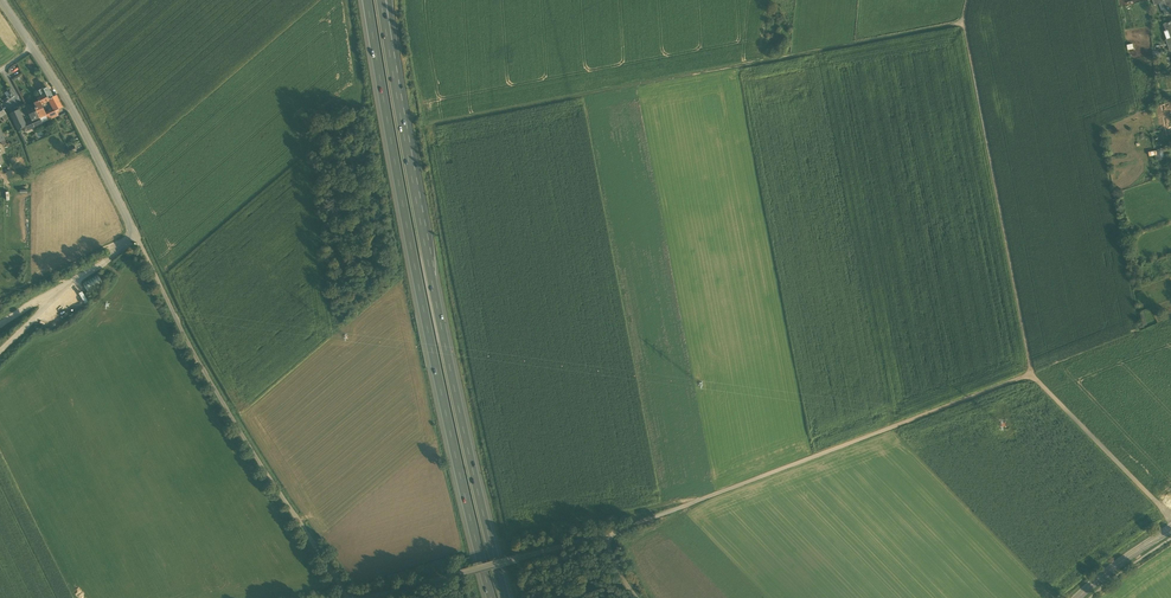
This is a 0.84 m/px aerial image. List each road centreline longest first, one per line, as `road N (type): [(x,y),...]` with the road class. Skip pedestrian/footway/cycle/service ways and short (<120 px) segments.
road 1 (motorway): [(367,0),(439,386),(491,597)]
road 2 (motorway): [(505,597),(453,383),(391,59)]
road 3 (track): [(965,22),(432,123)]
road 4 (track): [(604,536),(1032,374)]
road 5 (track): [(969,0),(965,22),(1032,374)]
road 6 (track): [(157,280),(200,367),(346,597)]
road 7 (unclassified): [(33,48),(157,280)]
road 8 (track): [(1170,516),(1032,374)]
road 9 (track): [(374,597),(524,555)]
road 10 (track): [(124,238),(0,298)]

